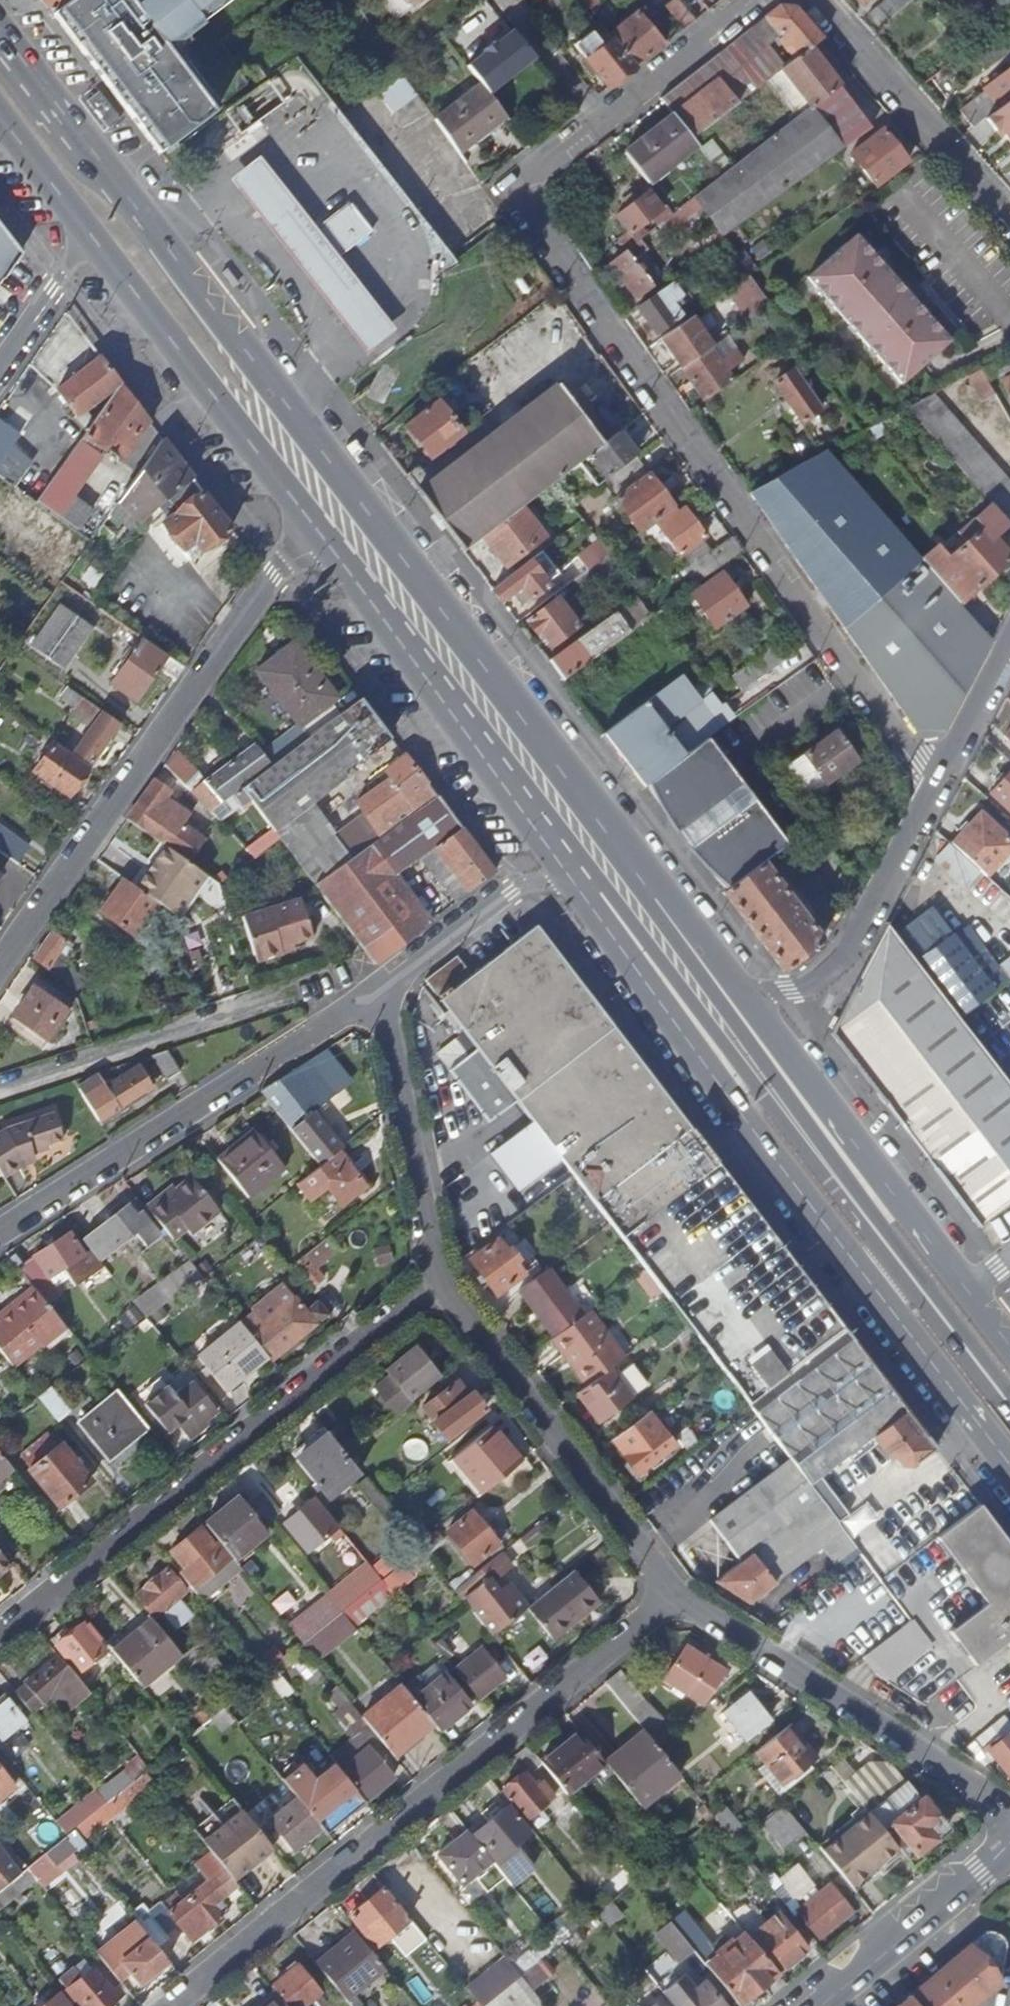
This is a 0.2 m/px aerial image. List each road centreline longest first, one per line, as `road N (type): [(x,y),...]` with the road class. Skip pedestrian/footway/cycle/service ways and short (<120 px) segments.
road 1 (primary): [(688,948),(0,41)]
road 2 (residential): [(500,187),(940,782)]
road 3 (primary): [(585,882),(687,1045),(1009,1468)]
road 4 (residential): [(166,2005),(669,1601)]
road 5 (residential): [(0,1639),(432,1286)]
road 6 (residential): [(317,531),(278,560),(0,957)]
road 7 (residential): [(0,1230),(373,989)]
road 8 (primary): [(317,531),(585,882)]
road 9 (primary): [(1009,1346),(747,997)]
road 10 (residential): [(1009,1810),(669,1601)]
road 11 (residential): [(669,1601),(432,1286)]
road 12 (primary): [(90,234),(317,531)]
road 13 (primary): [(585,882),(820,1157)]
road 14 (primary): [(1009,1406),(820,1157)]
road 15 (residential): [(940,782),(834,972),(811,987),(747,997)]
road 16 (residential): [(432,1286),(373,989)]
road 17 (residential): [(817,0),(1009,223)]
road 18 (primary): [(820,1157),(688,948)]
road 19 (secondary): [(819,2005),(1009,1848)]
road 20 (residential): [(373,989),(530,882),(585,882)]
road 21 (residential): [(595,119),(745,0)]
road 22 (residential): [(90,234),(0,363)]
road 23 (residential): [(1009,641),(940,782)]
road 24 (residential): [(595,119),(496,0)]
road 25 (primary): [(0,115),(90,234)]

